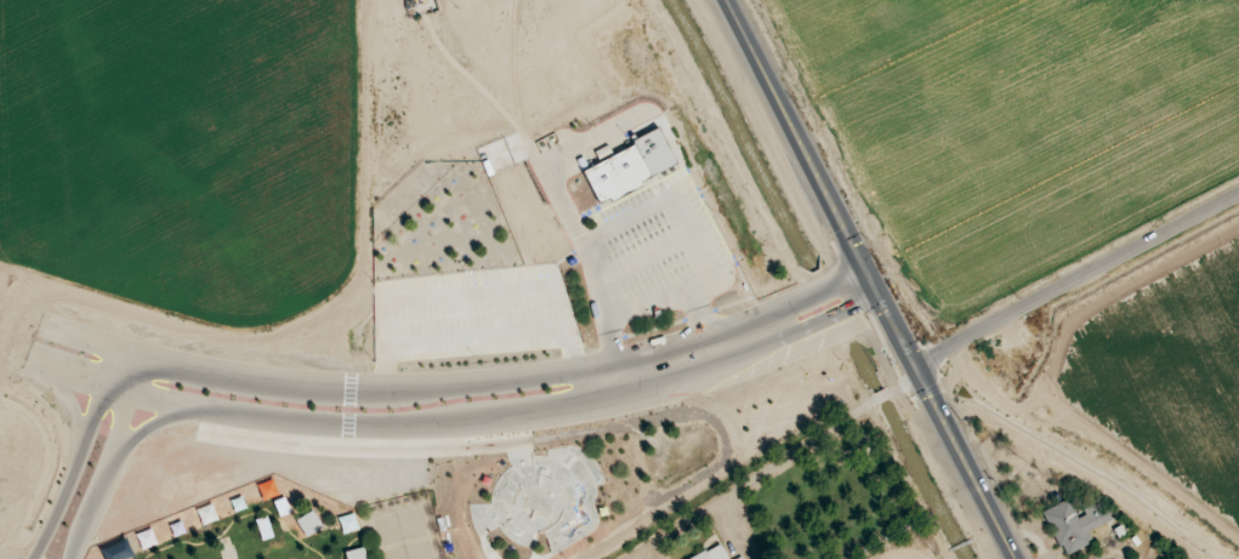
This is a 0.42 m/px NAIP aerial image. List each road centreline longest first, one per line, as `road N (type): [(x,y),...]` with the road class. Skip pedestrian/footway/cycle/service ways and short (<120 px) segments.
road 1 (residential): [(864,267),(707,338),(461,389),(307,390),(169,372),(146,377),(100,407),(34,558)]
road 2 (residential): [(71,558),(138,433),(177,412),(375,427),(495,421),(655,383),(811,327),(877,292)]
road 3 (secondary): [(1015,558),(727,0)]
road 4 (tertiary): [(916,367),(1238,196)]

